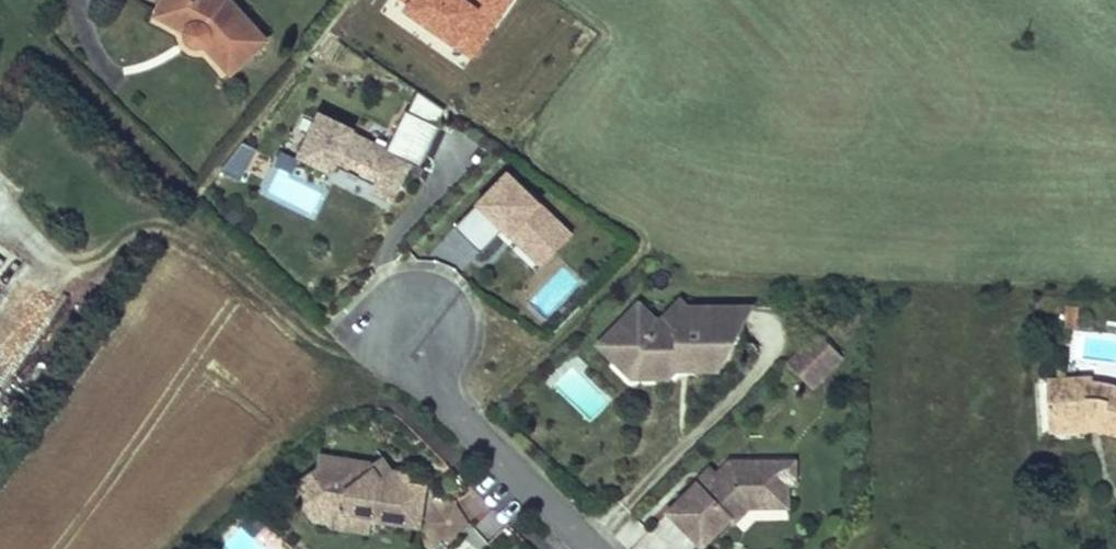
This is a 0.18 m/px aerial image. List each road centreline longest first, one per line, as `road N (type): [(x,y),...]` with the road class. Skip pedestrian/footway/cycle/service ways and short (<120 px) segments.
road 1 (residential): [(603,548),(392,342),(422,305)]

